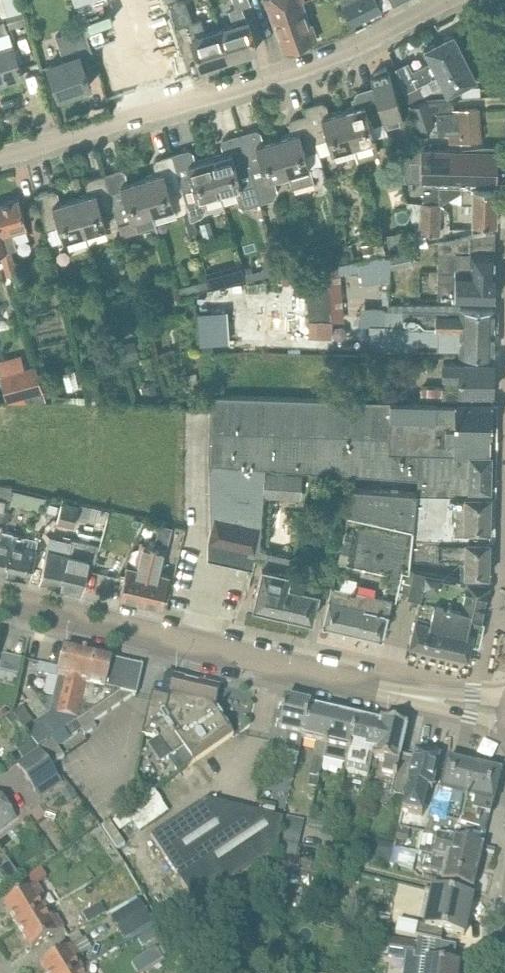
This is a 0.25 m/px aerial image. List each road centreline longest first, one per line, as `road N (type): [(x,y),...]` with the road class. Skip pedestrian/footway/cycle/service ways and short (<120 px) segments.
road 1 (tertiary): [(504,713),(0,597)]
road 2 (residential): [(0,156),(233,96),(358,52),(446,0)]

